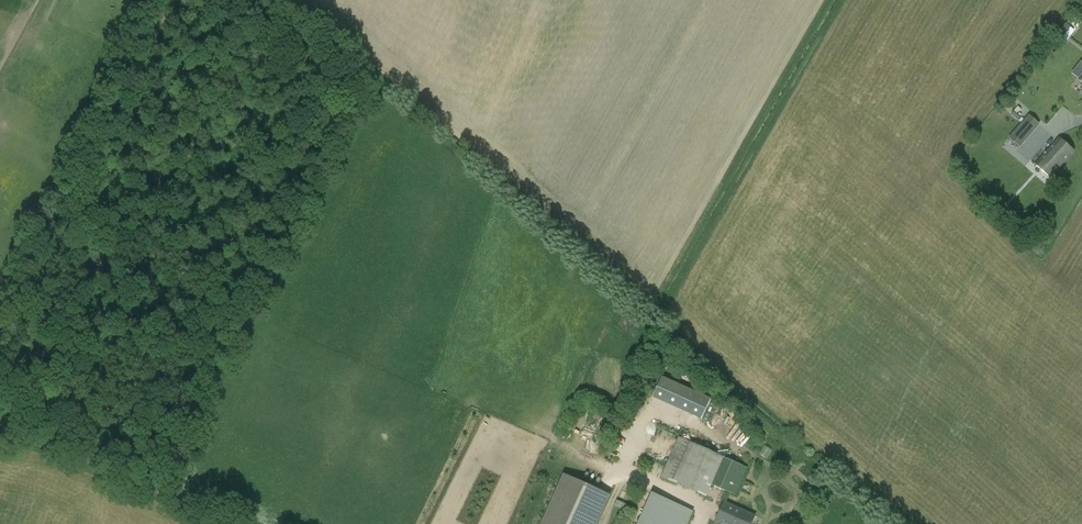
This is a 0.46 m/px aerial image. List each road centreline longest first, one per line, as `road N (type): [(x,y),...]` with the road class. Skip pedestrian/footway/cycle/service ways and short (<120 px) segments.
road 1 (unclassified): [(0,426),(239,523)]

